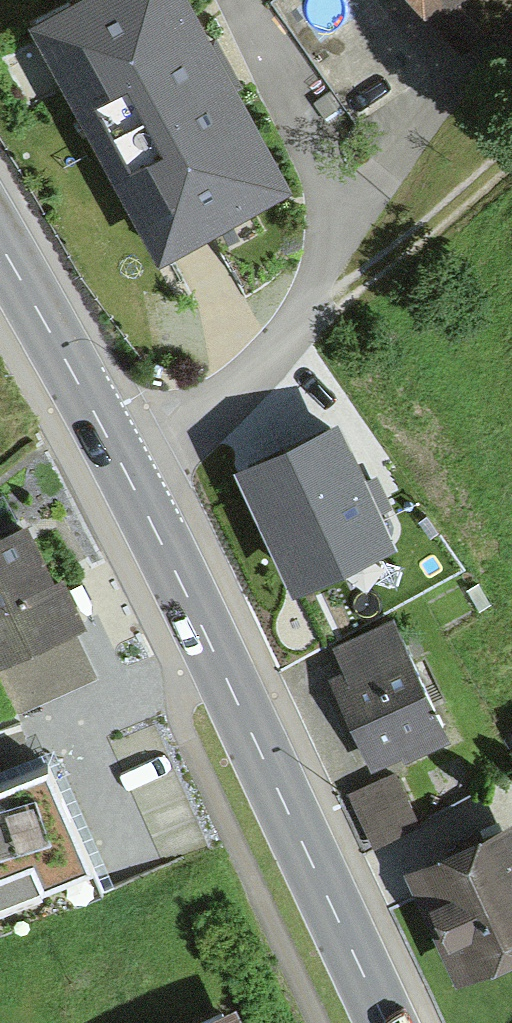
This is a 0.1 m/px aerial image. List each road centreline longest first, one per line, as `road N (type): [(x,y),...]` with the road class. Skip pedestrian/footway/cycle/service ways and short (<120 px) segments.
road 1 (secondary): [(119,460),(386,1022)]
road 2 (residential): [(238,0),(304,140),(323,262),(294,326),(251,376),(185,427),(119,460)]
road 3 (track): [(511,155),(349,290),(307,307)]
road 4 (secondary): [(0,244),(119,460)]

